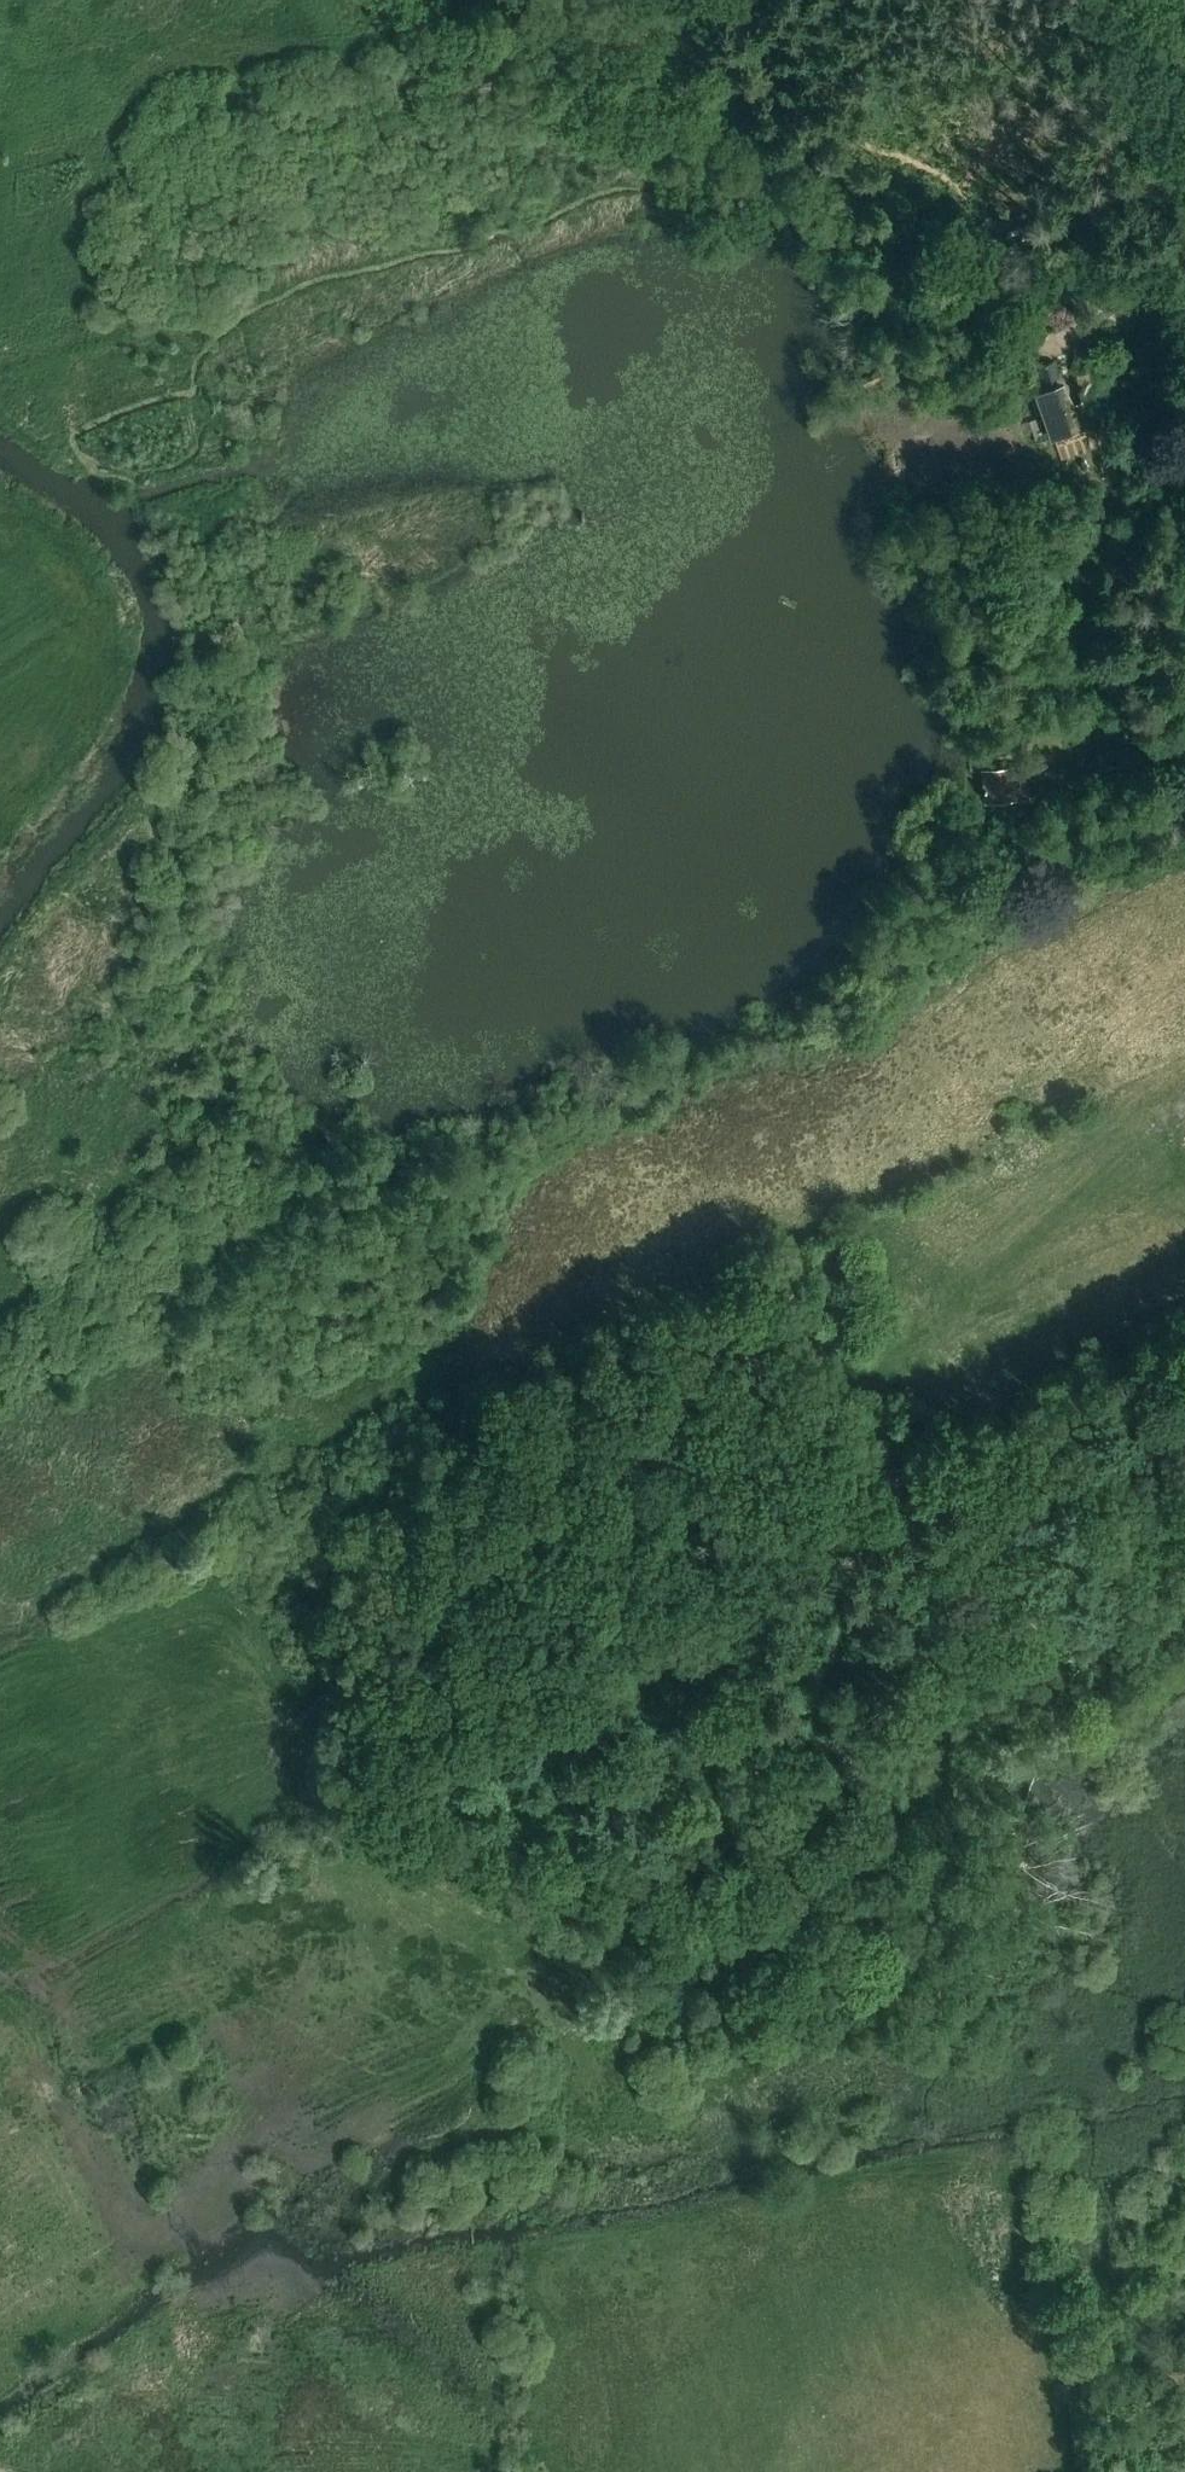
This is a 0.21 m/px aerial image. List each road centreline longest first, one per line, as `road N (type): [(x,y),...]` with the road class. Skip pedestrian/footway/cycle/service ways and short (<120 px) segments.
road 1 (track): [(1130,0),(1184,204)]

